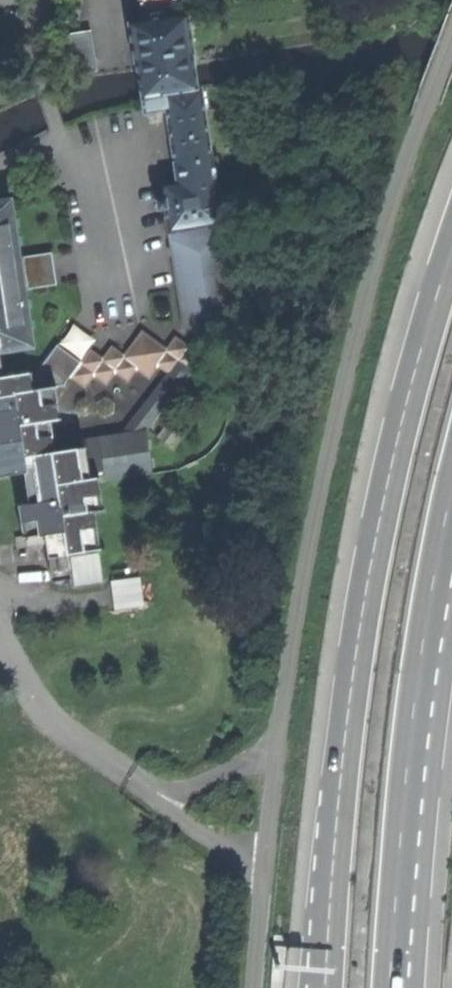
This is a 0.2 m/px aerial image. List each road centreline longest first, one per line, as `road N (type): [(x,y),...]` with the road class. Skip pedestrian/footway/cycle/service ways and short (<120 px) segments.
road 1 (unclassified): [(451,39),(362,304),(312,524),(261,874),(254,987)]
road 2 (trunk): [(451,255),(422,344),(368,585),(339,802),(326,987)]
road 3 (trunk): [(387,987),(416,698),(451,495)]

